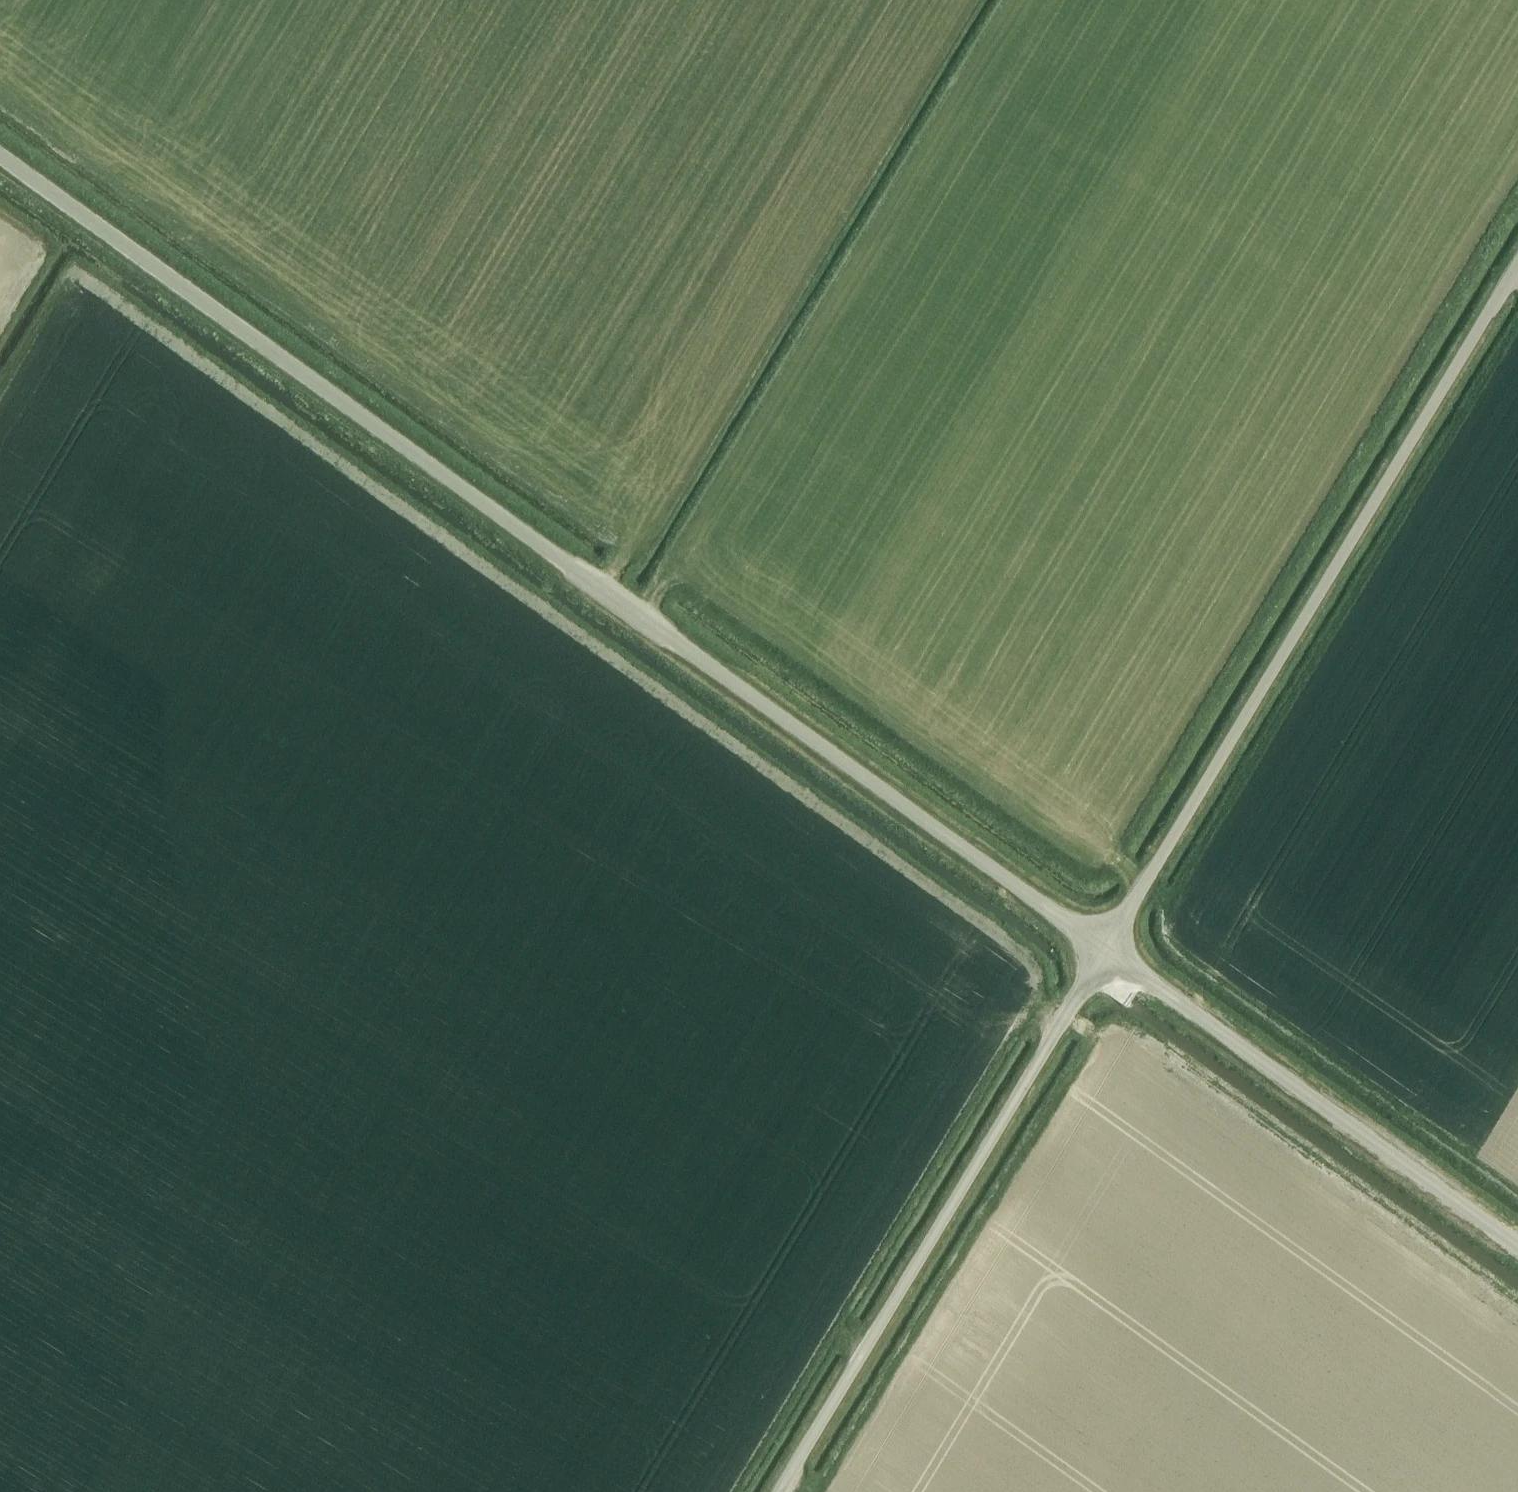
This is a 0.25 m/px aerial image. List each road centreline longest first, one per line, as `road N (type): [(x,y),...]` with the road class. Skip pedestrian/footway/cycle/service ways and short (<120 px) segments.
road 1 (unclassified): [(1101,950),(0,155)]
road 2 (unclassified): [(1101,950),(1517,255)]
road 3 (unclassified): [(776,1491),(1101,950)]
road 4 (unclassified): [(1517,1252),(1101,950)]

